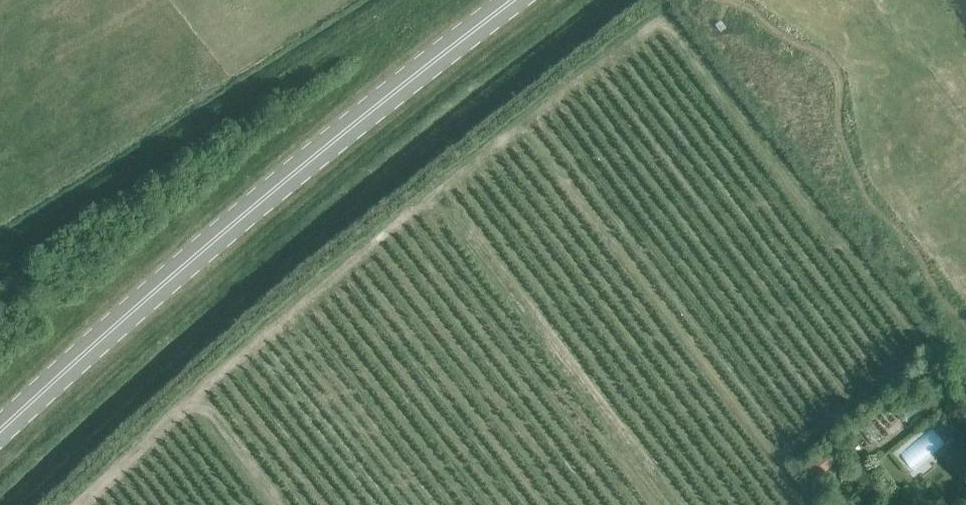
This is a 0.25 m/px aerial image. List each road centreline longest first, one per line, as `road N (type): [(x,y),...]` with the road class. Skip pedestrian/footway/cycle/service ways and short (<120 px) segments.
road 1 (secondary): [(0,430),(510,0)]

